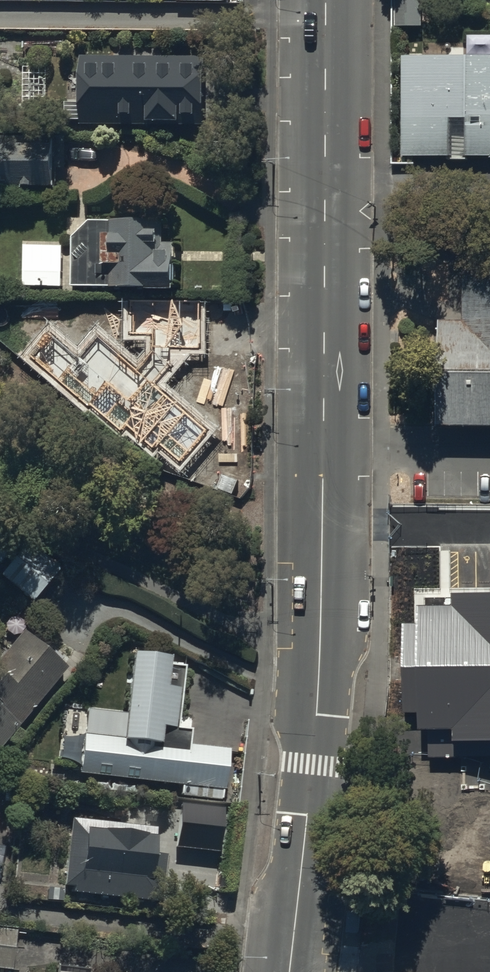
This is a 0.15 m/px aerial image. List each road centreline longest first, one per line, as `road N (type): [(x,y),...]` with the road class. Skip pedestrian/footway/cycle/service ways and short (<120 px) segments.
road 1 (tertiary): [(326,0),(319,663),(291,971)]

